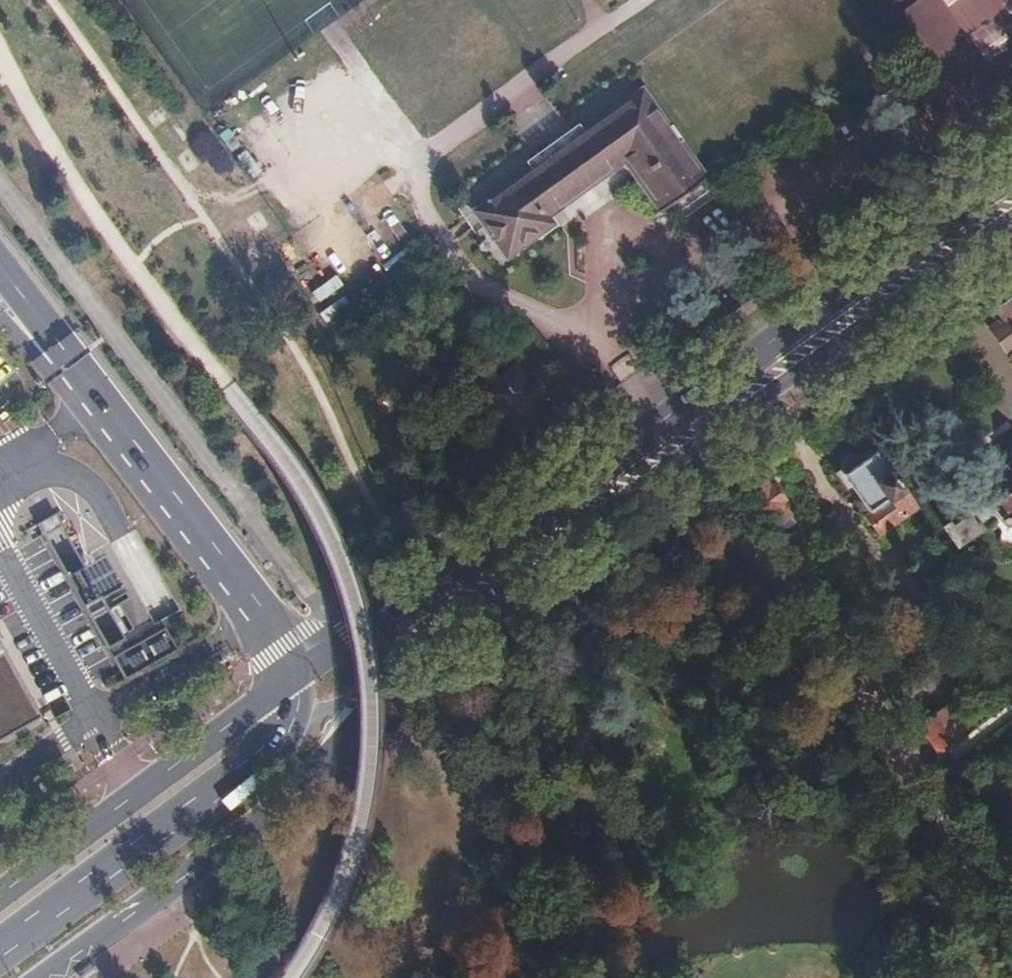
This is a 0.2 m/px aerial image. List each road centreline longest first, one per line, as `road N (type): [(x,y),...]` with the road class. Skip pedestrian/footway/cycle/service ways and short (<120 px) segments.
road 1 (primary): [(1011,163),(290,677)]
road 2 (primary): [(41,977),(306,796),(388,680),(686,455)]
road 3 (residential): [(686,455),(1011,909)]
road 4 (primary): [(0,947),(247,768),(281,731),(290,677)]
road 5 (primary): [(686,455),(1011,224)]
road 6 (motorway): [(290,677),(258,619),(75,368)]
road 7 (primary): [(290,677),(0,897)]
road 8 (motorway): [(75,368),(0,270)]

